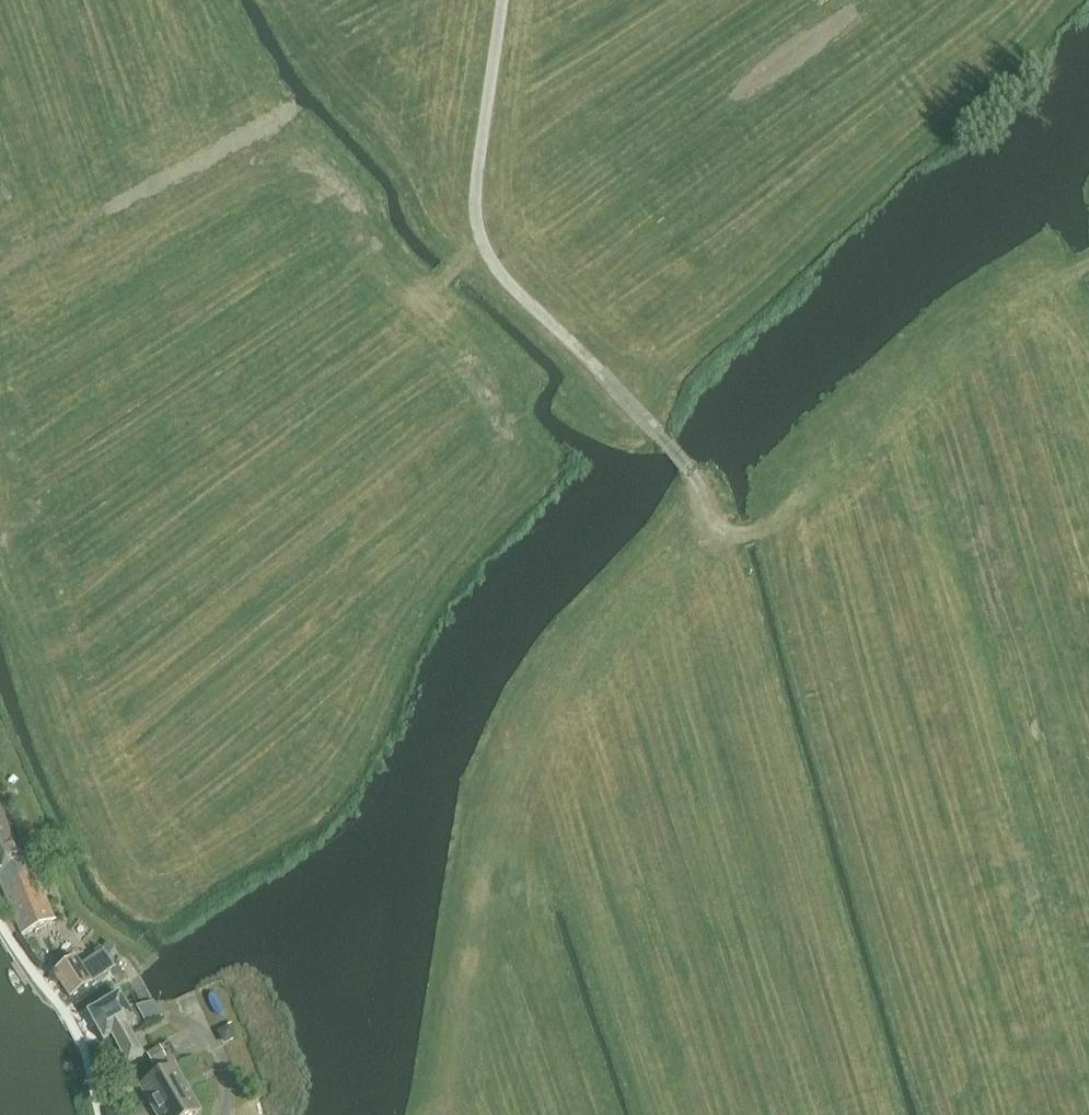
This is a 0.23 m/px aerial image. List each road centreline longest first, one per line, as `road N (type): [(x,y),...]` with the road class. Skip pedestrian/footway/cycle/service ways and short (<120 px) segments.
road 1 (track): [(1088,271),(762,534),(717,534),(694,476),(504,280),(487,248),(479,212),(507,0)]
road 2 (track): [(0,731),(86,915),(133,969),(161,1020)]

